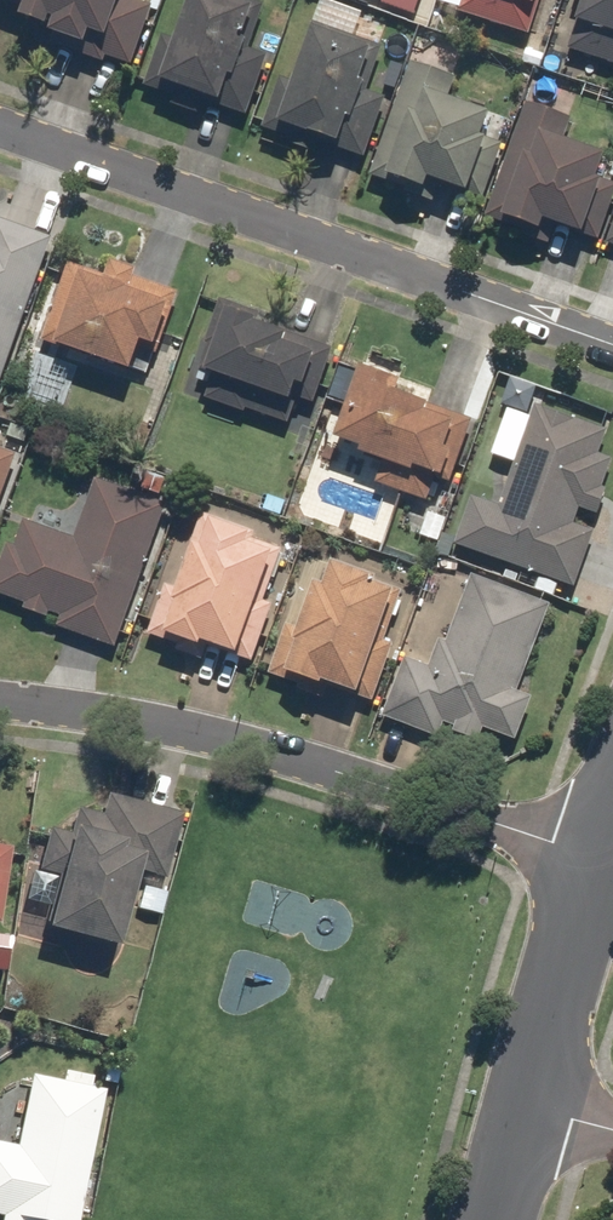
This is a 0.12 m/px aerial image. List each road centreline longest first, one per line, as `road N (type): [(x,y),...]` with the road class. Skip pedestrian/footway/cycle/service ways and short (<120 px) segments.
road 1 (residential): [(612,345),(0,125)]
road 2 (residential): [(0,702),(180,729),(327,768),(599,861)]
road 3 (residential): [(599,861),(529,1108)]

